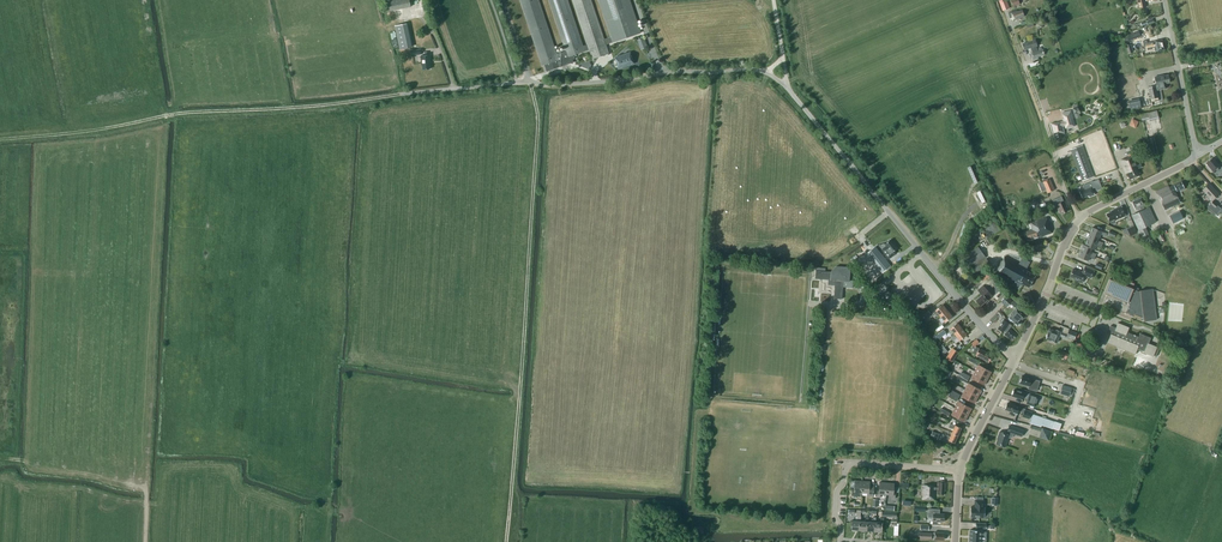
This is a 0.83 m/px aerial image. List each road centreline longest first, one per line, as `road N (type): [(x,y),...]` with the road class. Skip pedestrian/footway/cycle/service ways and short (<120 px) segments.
road 1 (unclassified): [(401,94),(752,69),(787,87)]
road 2 (unclassified): [(1016,356),(1000,347),(787,87)]
road 3 (unclassified): [(1016,356),(1080,219),(1200,154)]
road 4 (track): [(1080,219),(1007,15)]
road 5 (residential): [(841,541),(835,518),(844,463),(958,474)]
road 6 (unclassified): [(1200,154),(1165,0)]
road 7 (unclassified): [(958,474),(1016,356)]

